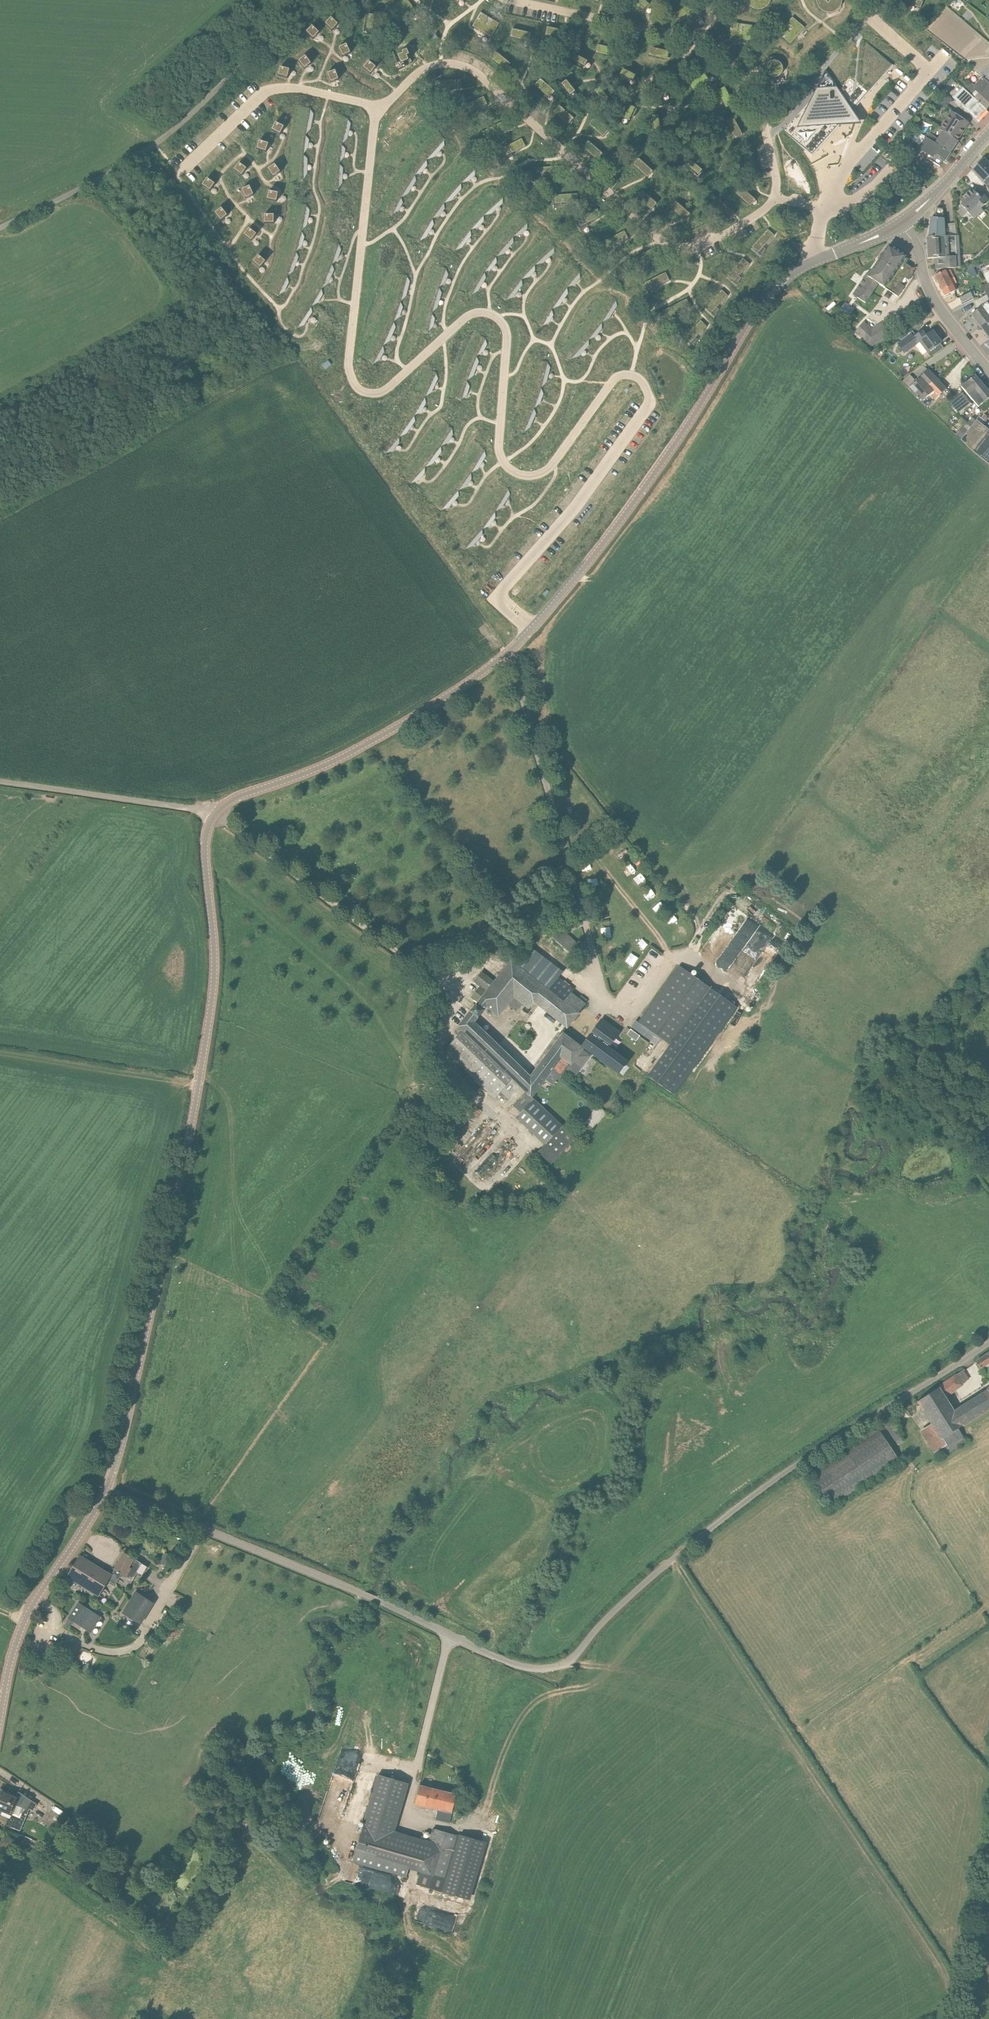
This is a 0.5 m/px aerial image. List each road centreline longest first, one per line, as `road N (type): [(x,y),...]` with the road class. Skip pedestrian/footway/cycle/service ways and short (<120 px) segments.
road 1 (unclassified): [(106,1489),(510,1662),(544,1669),(574,1657),(633,1592),(765,1487),(988,1342)]
road 2 (tertiary): [(214,815),(238,796),(331,762),(409,720),(519,642),(630,507),(768,296),(801,268),(900,223)]
road 3 (tertiary): [(106,1489),(198,1085),(214,974),(205,857),(214,815)]
road 4 (unclassified): [(0,228),(163,138),(310,0)]
road 5 (tertiary): [(0,1715),(24,1622),(106,1489)]
road 6 (unclassified): [(214,815),(0,781)]
road 7 (track): [(198,1085),(0,1053)]
road 8 (unclassified): [(988,370),(938,305),(900,223)]
road 9 (track): [(962,2018),(988,1852)]
road 10 (tertiary): [(900,223),(988,133)]

